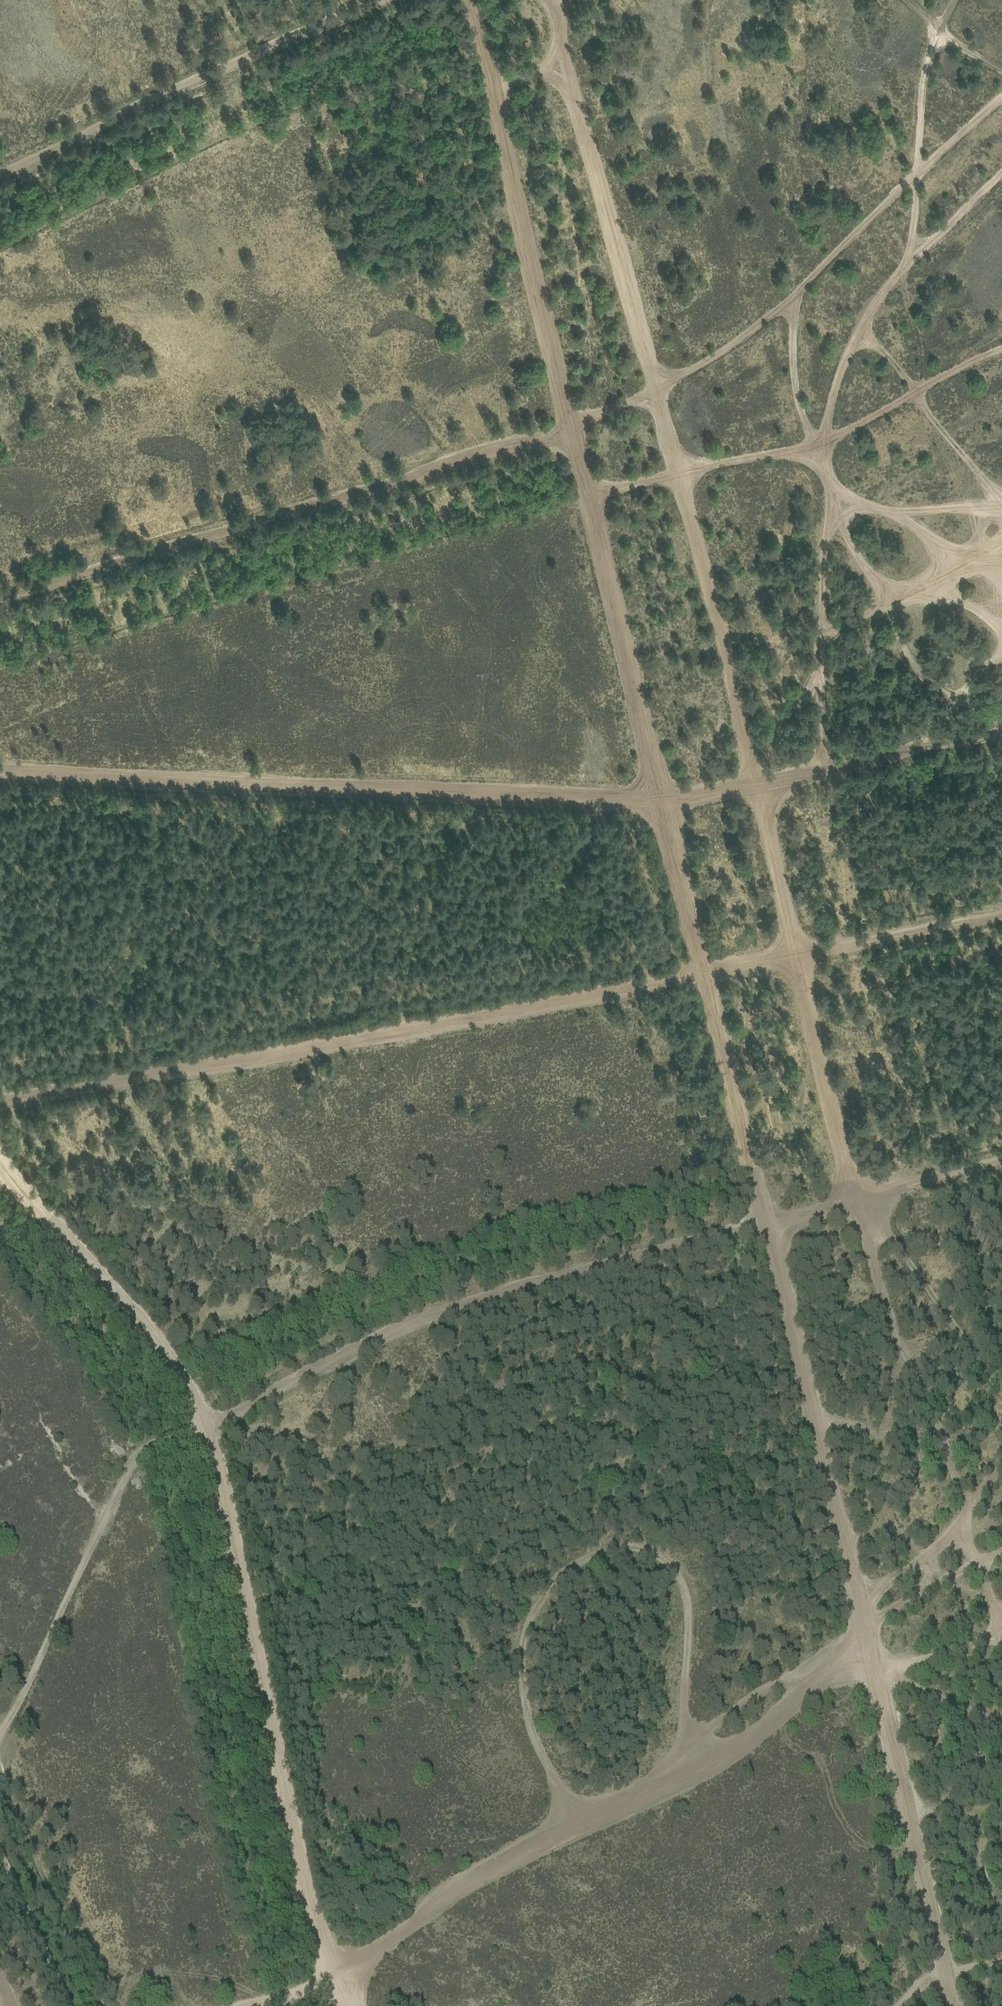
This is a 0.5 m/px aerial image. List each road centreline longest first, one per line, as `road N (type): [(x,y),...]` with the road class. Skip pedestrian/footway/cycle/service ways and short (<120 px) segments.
road 1 (track): [(952,2005),(772,1221),(618,631),(467,0)]
road 2 (track): [(558,0),(862,1198),(906,1352),(951,1447),(1000,1627),(836,1693)]
road 3 (track): [(192,1413),(328,1969),(607,1801),(836,1693)]
road 4 (track): [(0,1097),(803,951)]
road 5 (track): [(0,775),(663,803),(760,786)]
road 6 (track): [(198,1440),(267,1394),(414,1328),(559,1277),(862,1198)]
road 7 (track): [(0,597),(570,431)]
road 8 (track): [(688,1763),(688,1614),(667,1562),(627,1547),(576,1561),(530,1607),(516,1671),(567,1825)]
road 9 (track): [(0,182),(386,0)]
road 10 (track): [(0,1738),(69,1584),(130,1477),(159,1436),(192,1413)]
road 11 (track): [(0,1155),(140,1323),(182,1382),(192,1413)]
road 12 (track): [(1001,1469),(912,1569),(861,1604)]
road 13 (unclassified): [(77,2005),(0,1847)]
road 14 (track): [(235,2005),(328,1969),(347,2005)]

